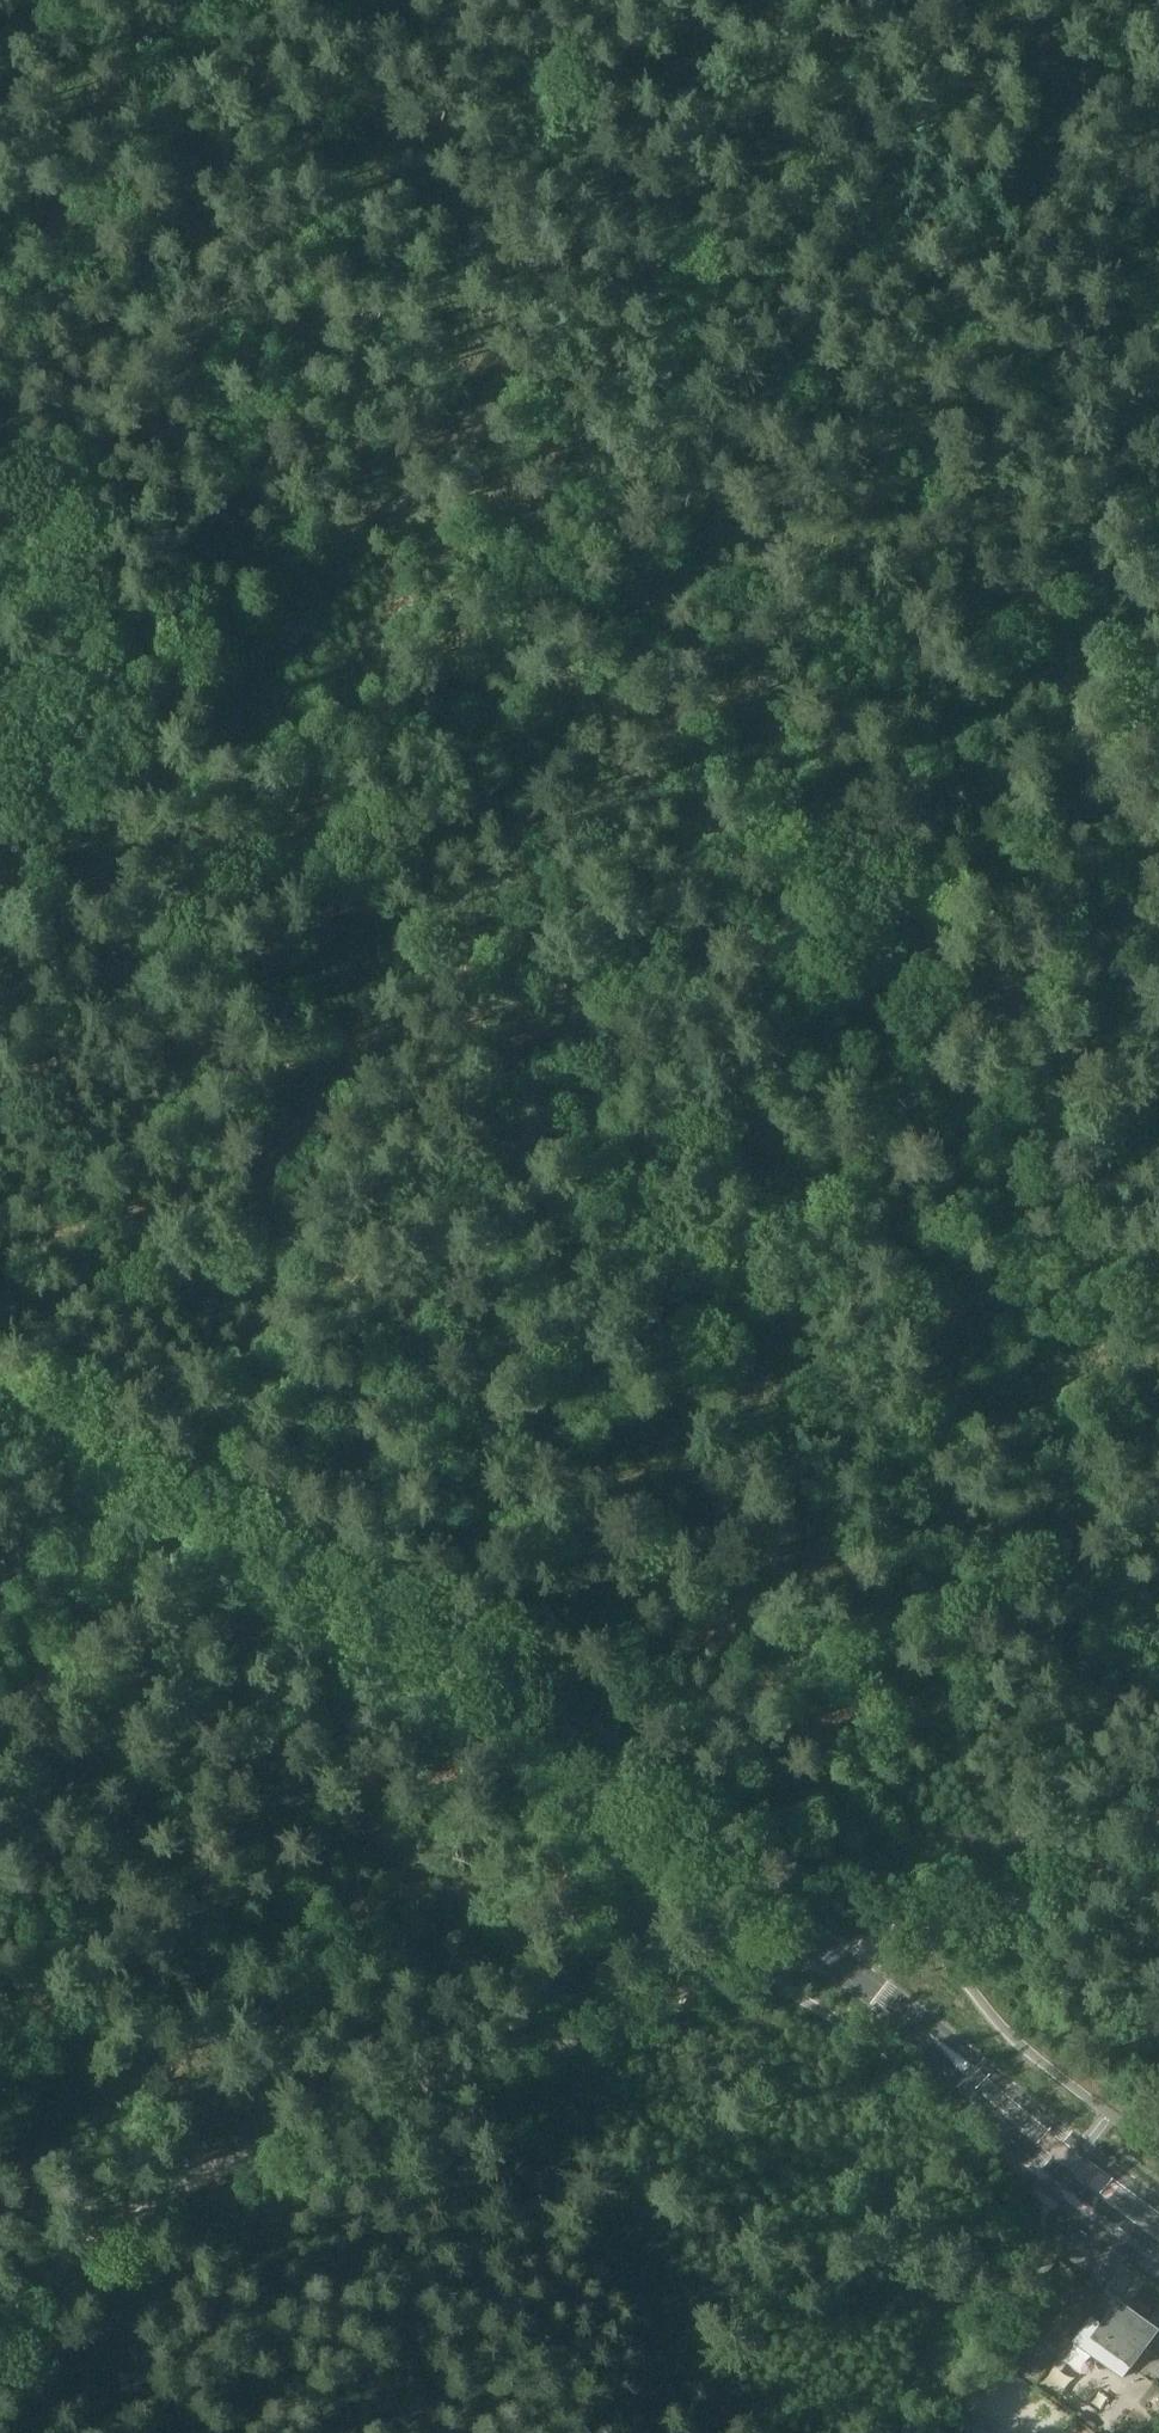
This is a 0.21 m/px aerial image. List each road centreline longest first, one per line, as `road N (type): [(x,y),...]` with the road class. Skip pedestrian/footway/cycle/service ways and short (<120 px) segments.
road 1 (secondary): [(1158,2202),(836,1954),(0,1376)]
road 2 (track): [(0,2383),(129,2194),(144,2186),(761,1980)]
road 3 (track): [(1158,828),(380,508)]
road 4 (track): [(380,508),(0,1042)]
road 5 (track): [(731,0),(380,508)]
road 6 (track): [(761,1980),(1158,1864)]
road 7 (track): [(380,508),(0,355)]

